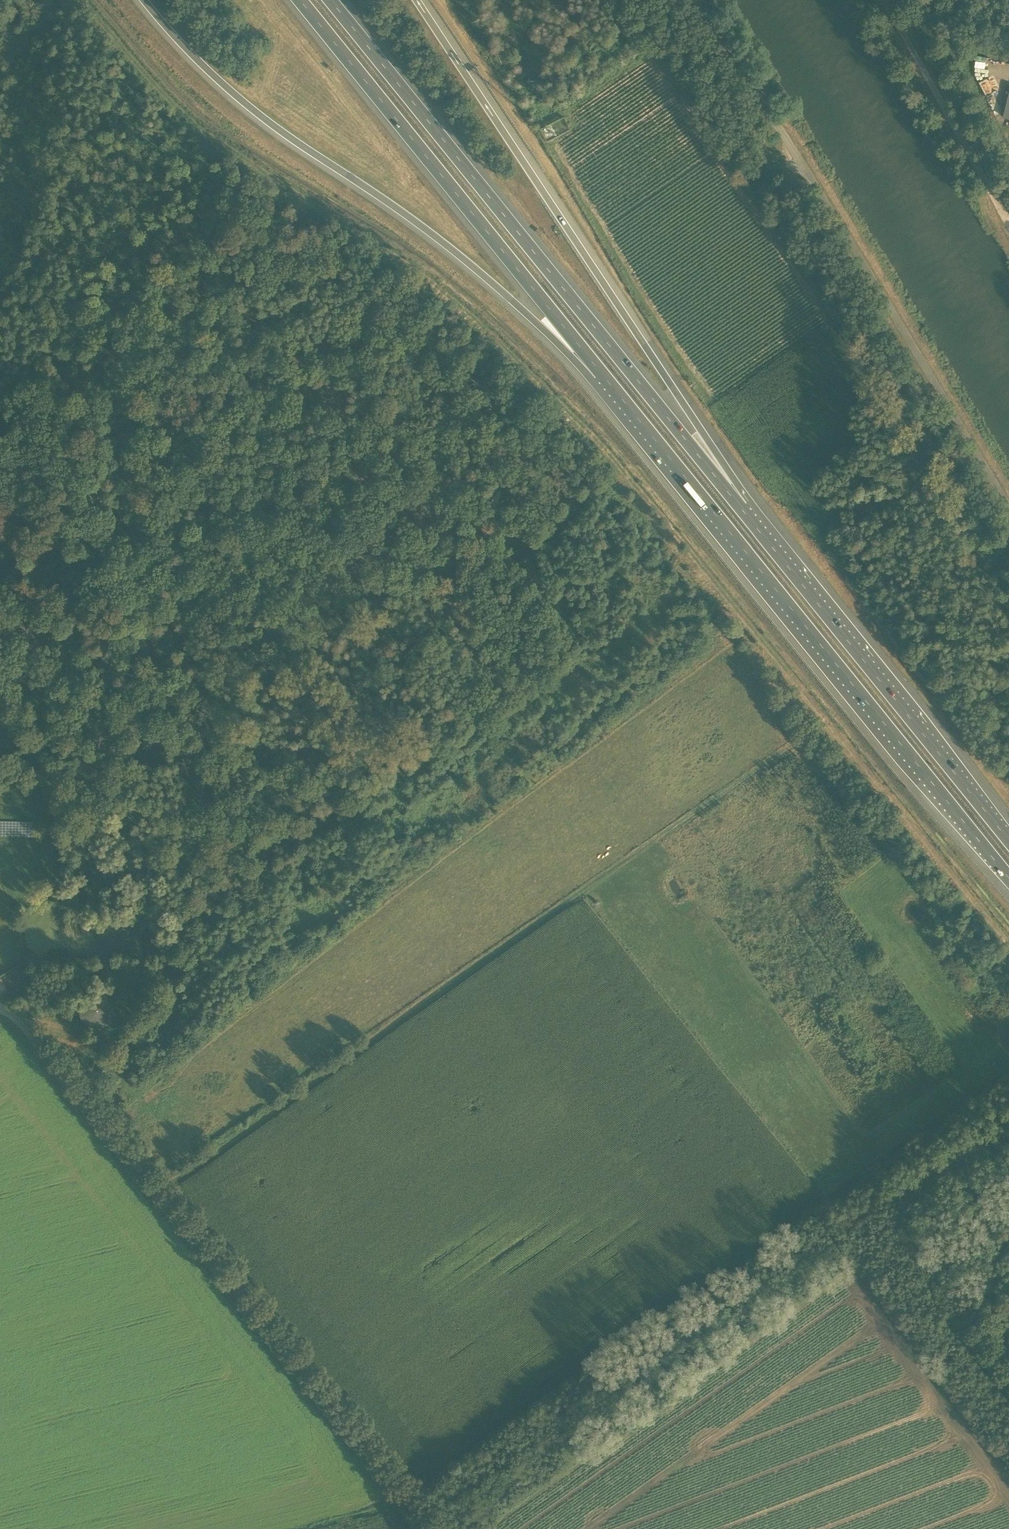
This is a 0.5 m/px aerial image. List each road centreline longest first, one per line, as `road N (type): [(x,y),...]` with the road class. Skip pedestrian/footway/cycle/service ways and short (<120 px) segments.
road 1 (unclassified): [(429,1528),(91,1108),(0,1007)]
road 2 (motorway): [(742,510),(333,0)]
road 3 (motorway): [(601,373),(1008,878)]
road 4 (motorway): [(742,510),(701,430),(416,0)]
road 5 (unclassified): [(1008,512),(694,0)]
road 6 (motorway): [(142,0),(209,73),(440,241),(601,373)]
road 7 (motorway): [(299,0),(601,373)]
road 8 (motorway): [(1008,841),(742,510)]
road 9 (unclassified): [(1008,213),(888,0)]
road 10 (track): [(939,1280),(1008,1388)]

